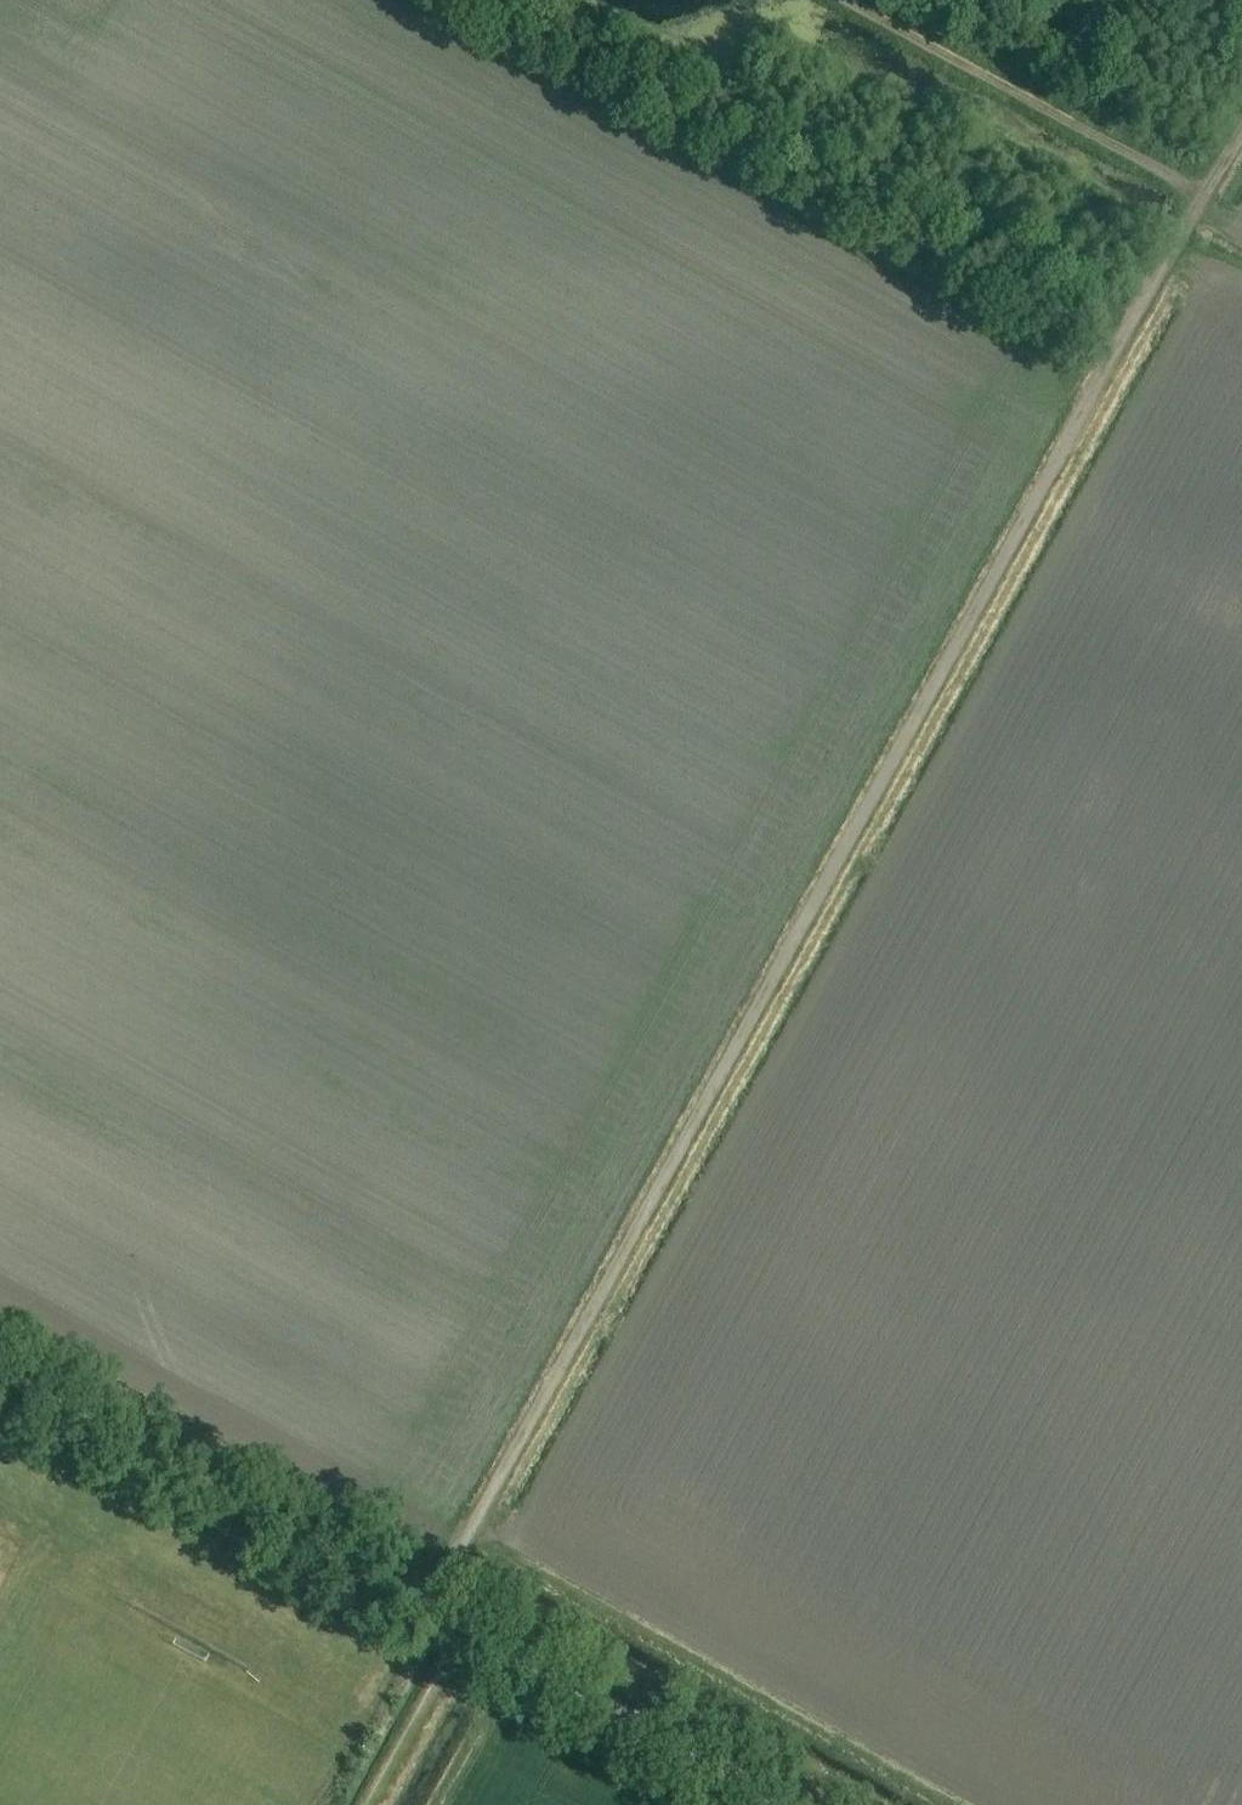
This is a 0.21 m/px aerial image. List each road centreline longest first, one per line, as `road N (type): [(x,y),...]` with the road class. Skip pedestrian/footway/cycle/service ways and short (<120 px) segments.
road 1 (track): [(1204,197),(435,1608)]
road 2 (track): [(0,1367),(435,1608)]
road 3 (track): [(1204,197),(844,0)]
road 4 (track): [(435,1608),(785,1804)]

